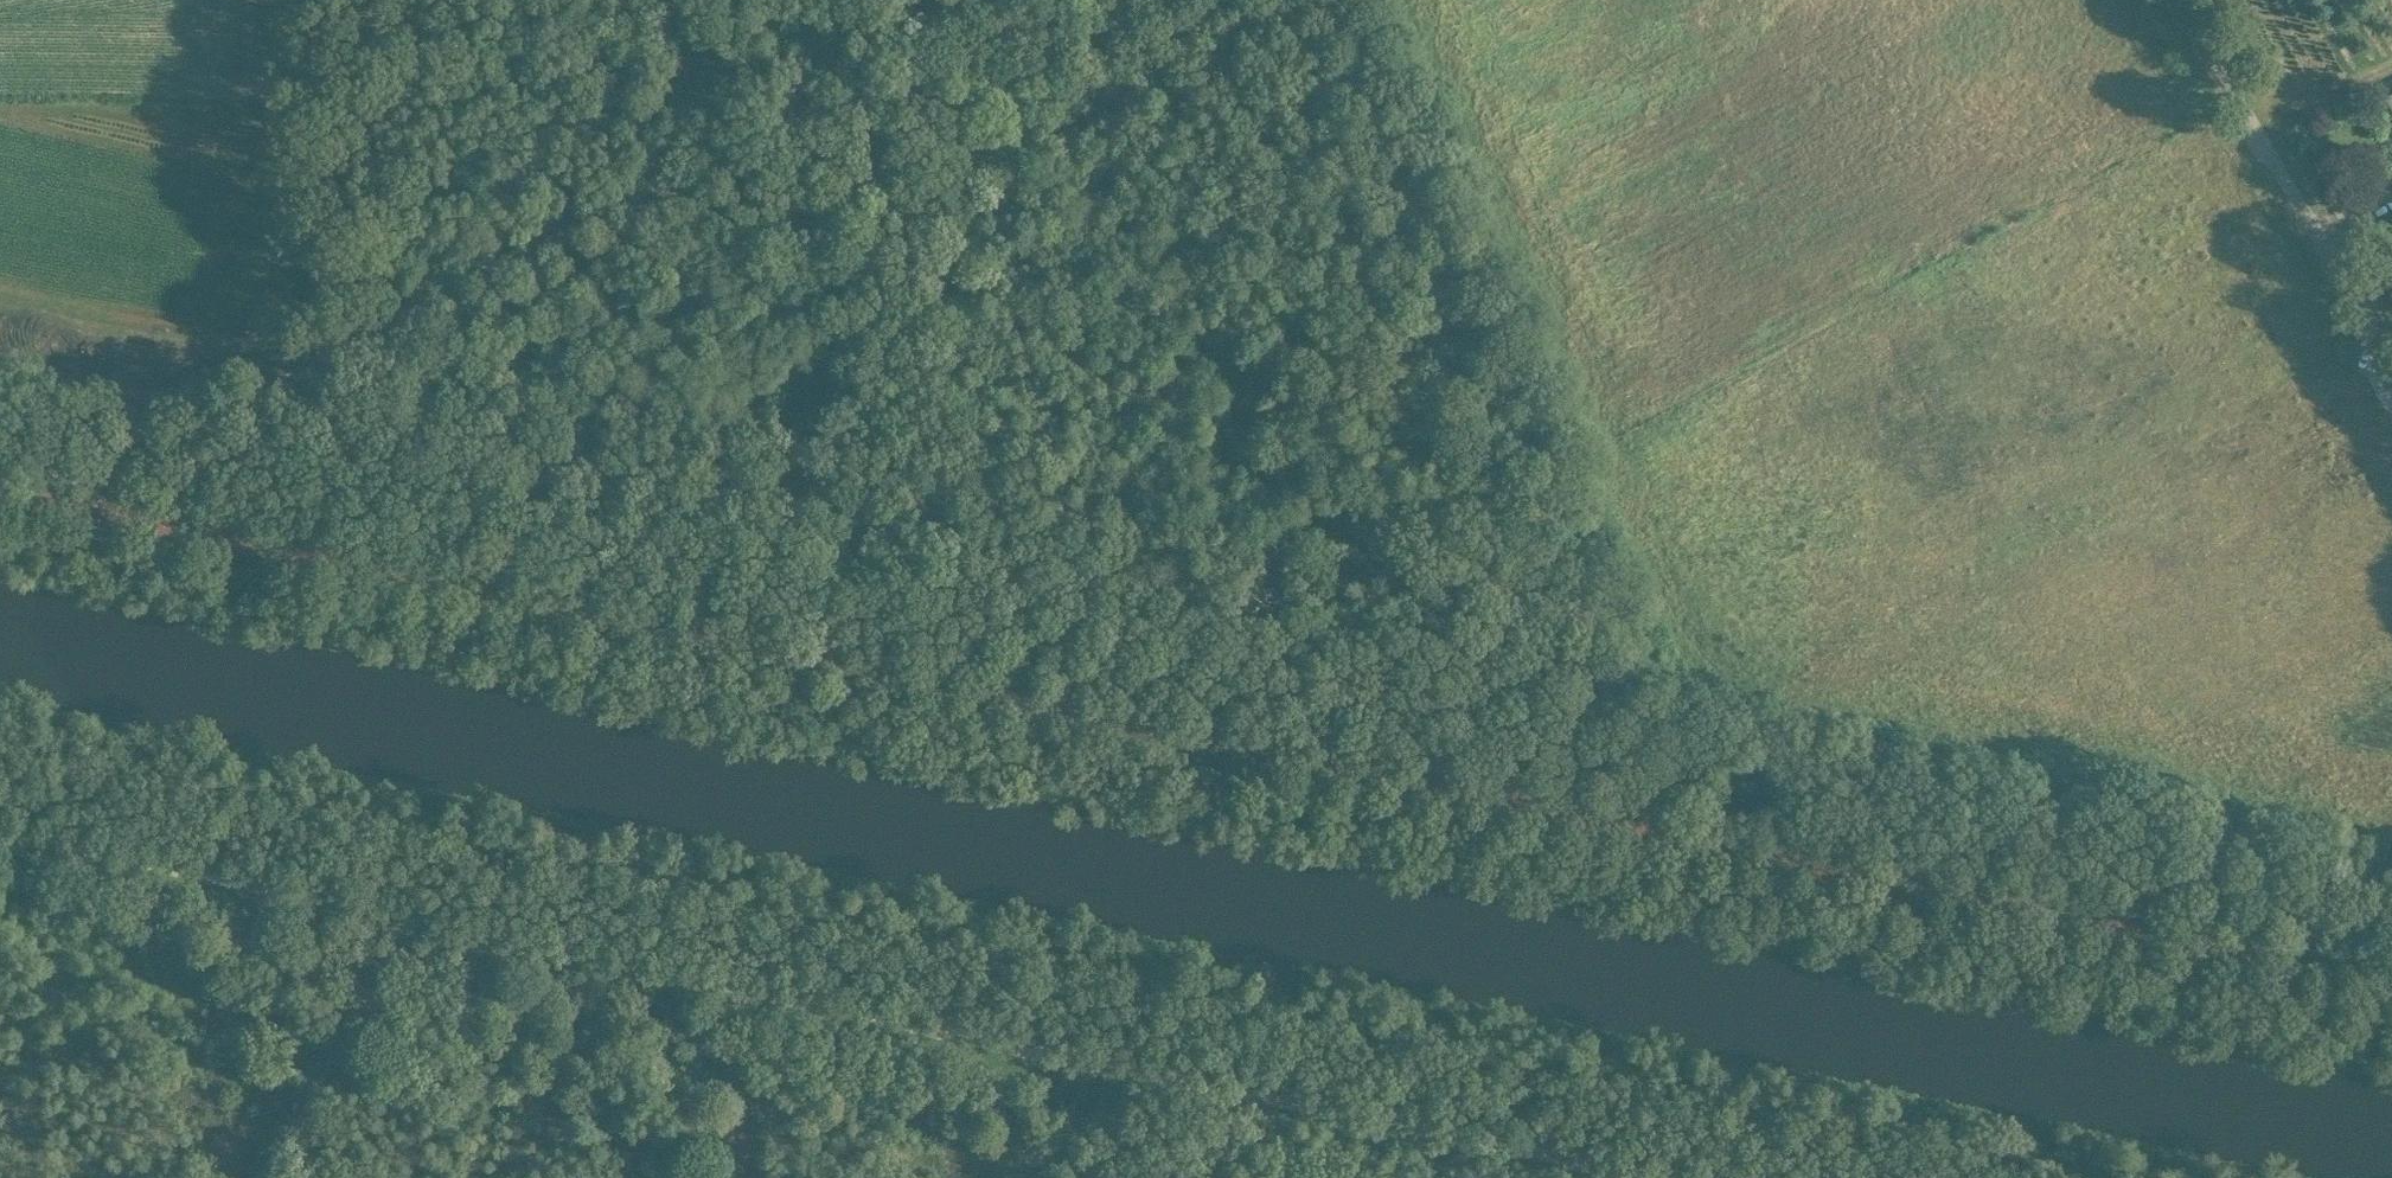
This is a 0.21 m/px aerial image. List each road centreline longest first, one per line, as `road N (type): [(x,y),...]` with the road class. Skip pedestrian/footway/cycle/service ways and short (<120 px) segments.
road 1 (unclassified): [(1613,1177),(0,826)]
road 2 (unclassified): [(7,504),(739,183),(1123,0)]
road 3 (unclassified): [(2383,351),(2181,0)]

